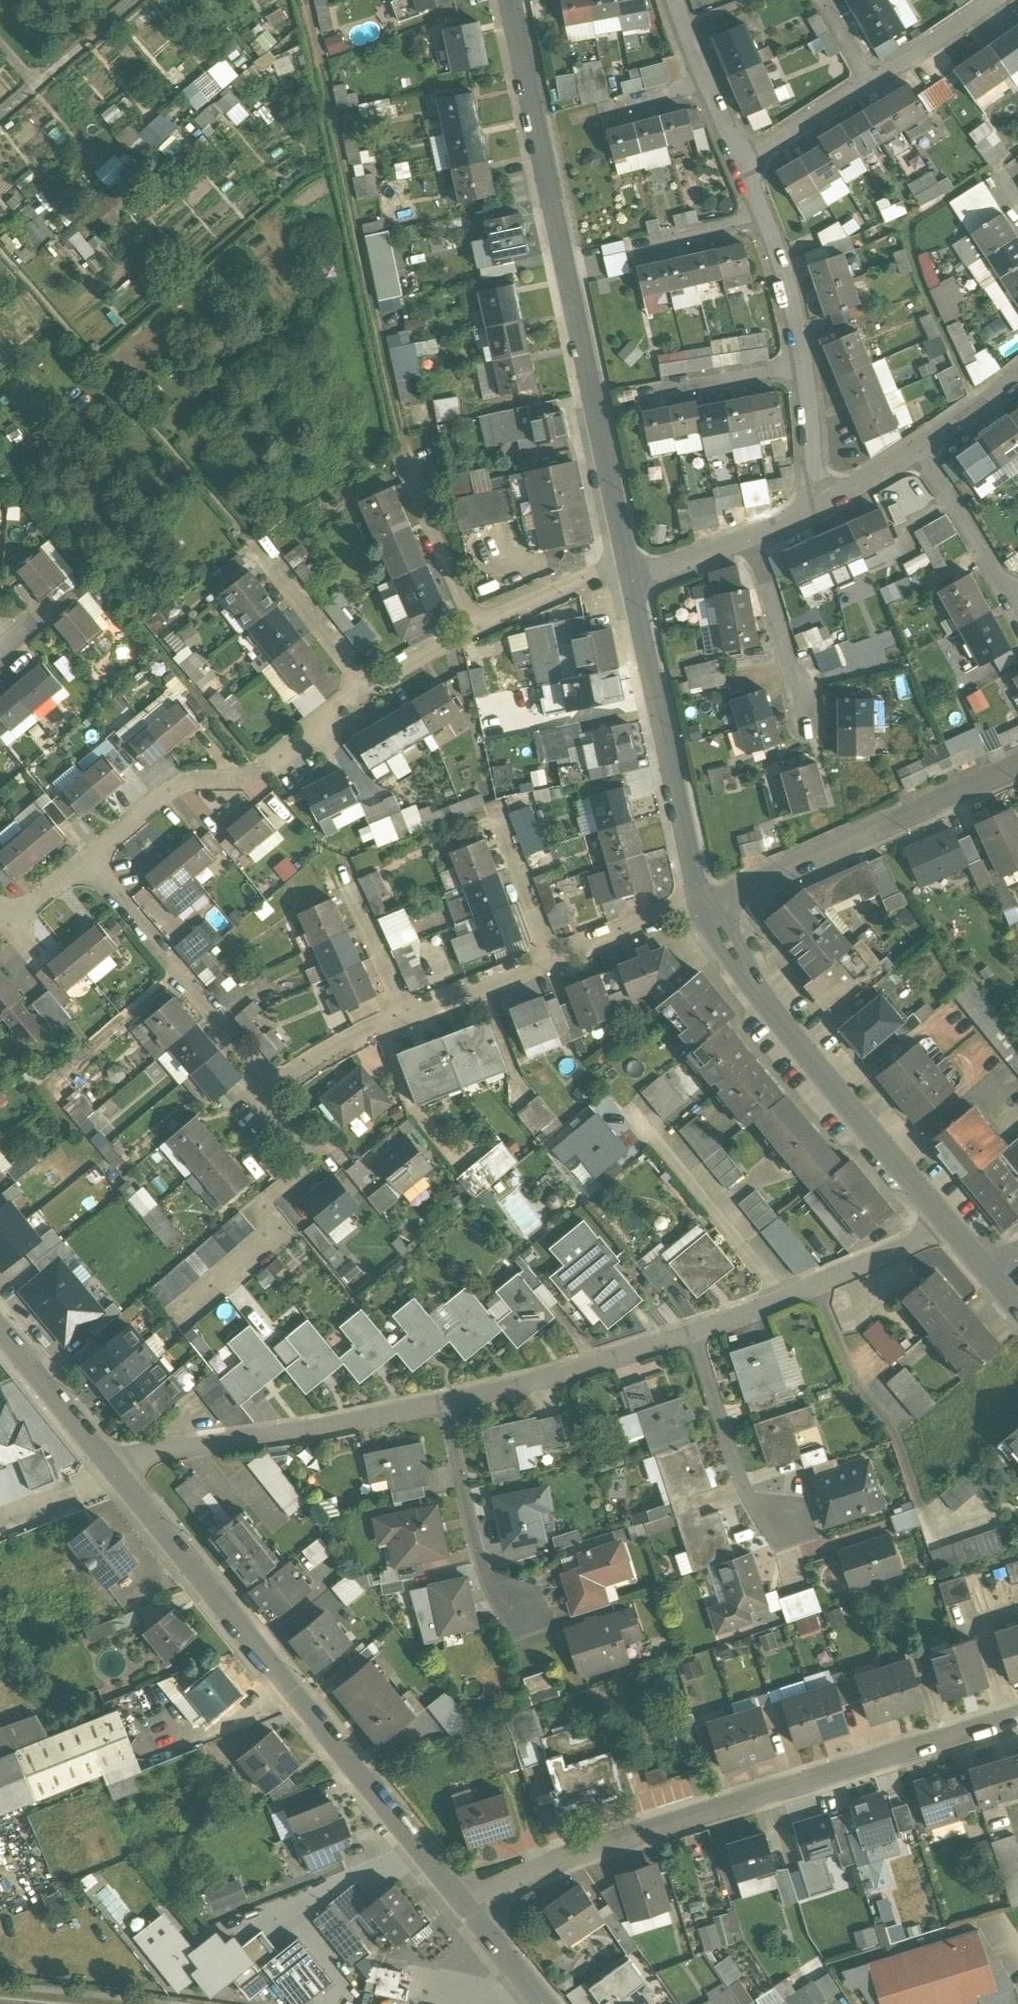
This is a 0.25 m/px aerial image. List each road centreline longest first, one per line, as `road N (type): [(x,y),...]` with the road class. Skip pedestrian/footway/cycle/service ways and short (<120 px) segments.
road 1 (residential): [(629,572),(512,0)]
road 2 (residential): [(466,1905),(552,1865),(1017,1721)]
road 3 (residential): [(466,1905),(112,1473)]
road 4 (track): [(307,0),(407,474)]
road 5 (residential): [(948,1226),(730,946),(702,900)]
road 6 (residential): [(702,900),(1017,764)]
road 7 (residential): [(112,1473),(148,1449),(304,1432),(440,1405)]
road 8 (residential): [(86,862),(185,784),(257,776),(363,687)]
road 9 (residential): [(702,900),(629,572)]
road 10 (residential): [(275,1091),(86,862)]
road 11 (residential): [(440,1405),(691,1334)]
road 12 (residential): [(632,1115),(785,1298)]
road 13 (residential): [(440,1405),(477,1559),(522,1615)]
road 14 (residential): [(691,1334),(742,1489),(782,1527)]
road 15 (residential): [(803,714),(746,538)]
road 16 (residential): [(1017,604),(916,453)]
road 17 (residential): [(112,1473),(0,1333)]
road 18 (residential): [(785,1298),(948,1226)]
road 19 (residential): [(407,474),(475,629)]
road 20 (residential): [(475,629),(590,579),(629,572)]
road 21 (residential): [(551,957),(702,900)]
road 22 (residential): [(804,368),(790,297),(760,216)]
road 23 (residential): [(406,1016),(551,957)]
road 24 (residential): [(273,560),(363,687)]
road 25 (residential): [(871,81),(739,162)]
road 26 (residential): [(498,813),(551,957)]
road 27 (residential): [(1000,0),(871,81)]
road 28 (residential): [(275,1091),(406,1016)]
road 29 (residential): [(665,389),(804,368)]
road 30 (residential): [(815,506),(804,368)]
road 31 (residential): [(363,687),(475,629)]
road 32 (residential): [(638,247),(760,216)]
road 33 (residential): [(1017,380),(916,453)]
road 34 (residential): [(746,538),(672,567),(629,572)]
road 35 (residential): [(542,2000),(466,1905)]

